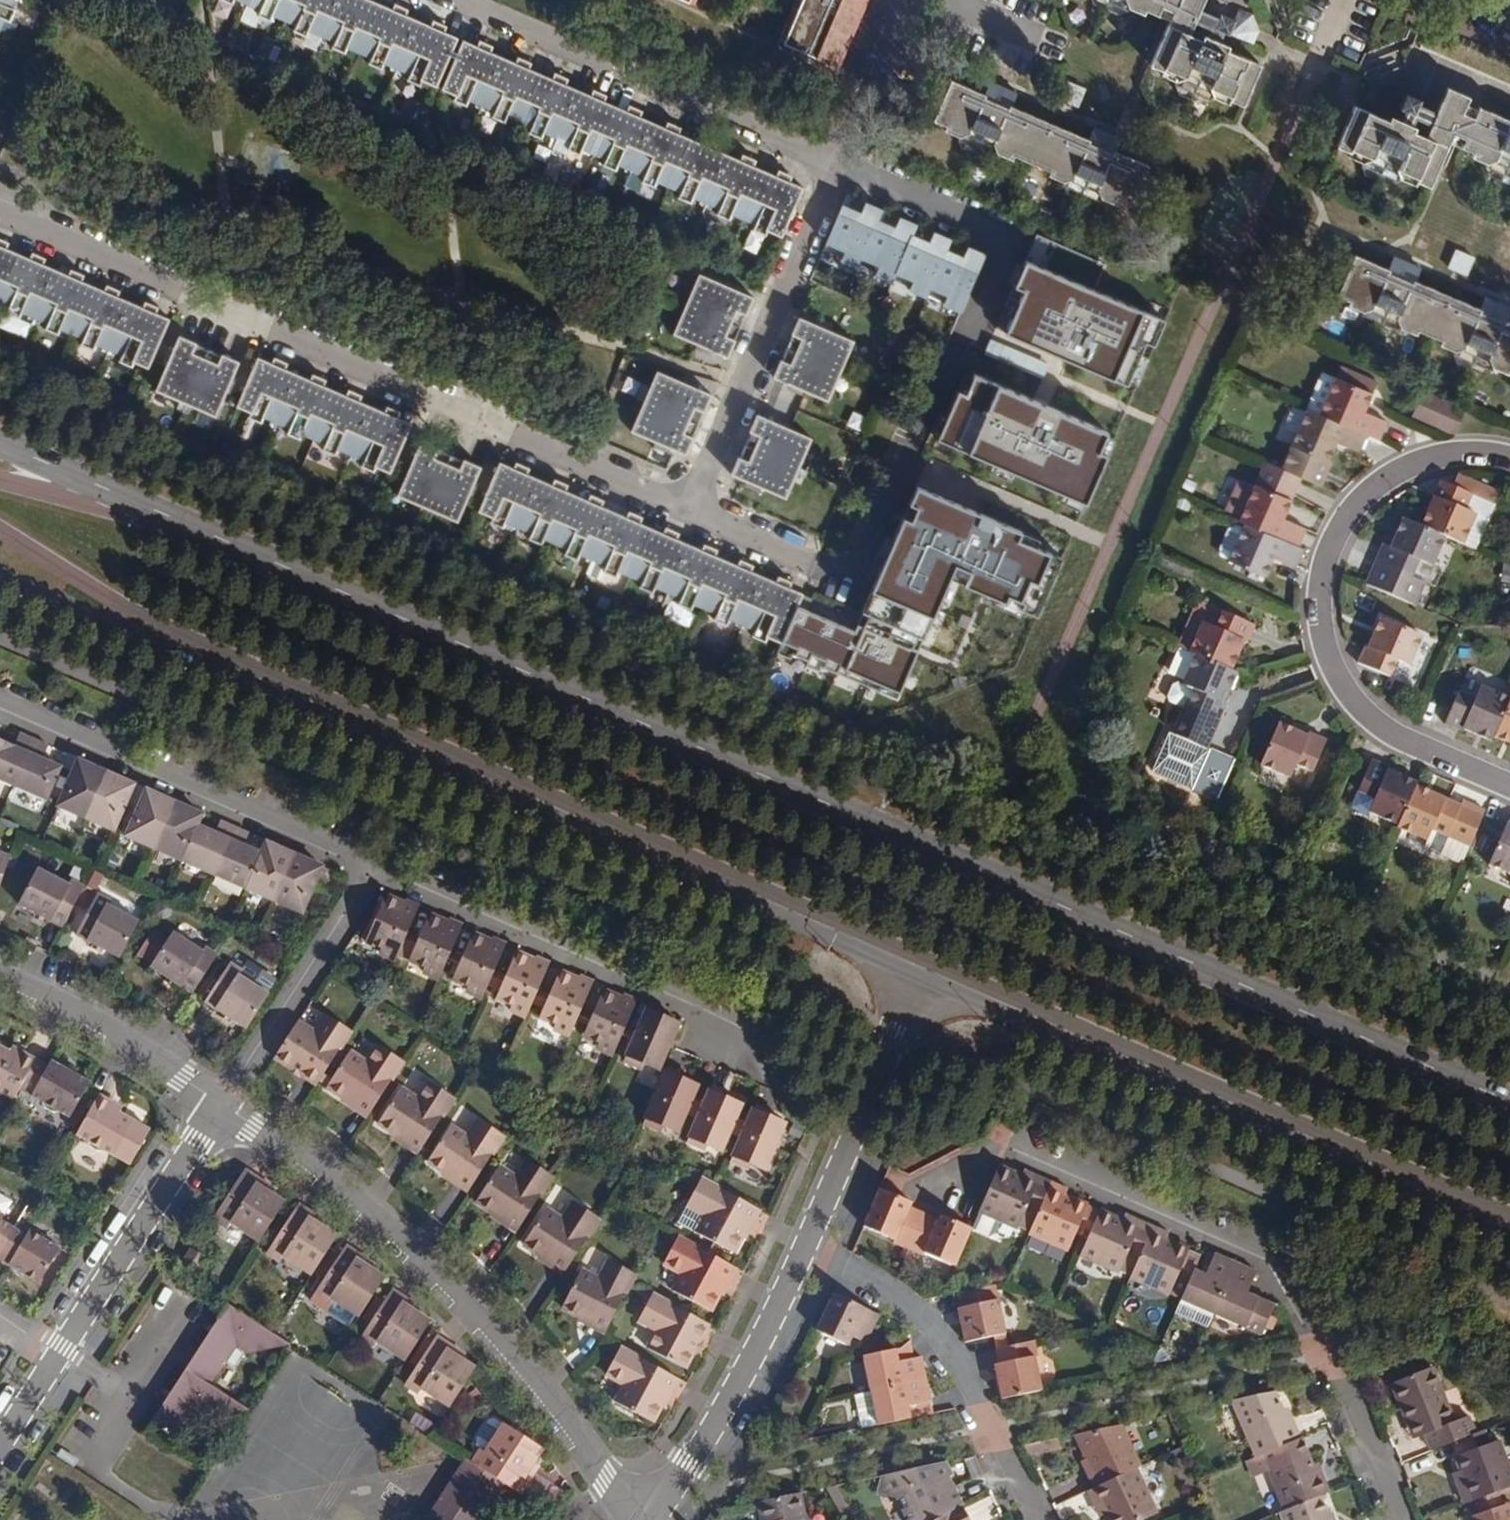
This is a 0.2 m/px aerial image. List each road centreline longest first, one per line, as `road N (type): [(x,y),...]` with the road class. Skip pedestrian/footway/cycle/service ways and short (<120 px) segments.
road 1 (primary): [(1509,1105),(0,446)]
road 2 (primary): [(0,579),(918,980)]
road 3 (residential): [(0,211),(691,511)]
road 4 (residential): [(691,511),(853,579),(1010,236),(837,161)]
road 5 (residential): [(946,1183),(999,1147),(1283,1265),(1397,1519)]
road 6 (primary): [(918,980),(1509,1238)]
road 7 (residential): [(222,1105),(323,1171),(490,1323),(557,1405),(631,1519)]
road 8 (residential): [(1509,786),(1398,738),(1368,716),(1328,658),(1320,589),(1342,520),(1397,470),(1474,455),(1509,459)]
road 9 (residential): [(383,866),(727,1018),(737,1067)]
road 10 (residential): [(0,699),(383,866)]
road 11 (residential): [(837,161),(464,0)]
road 12 (residential): [(691,511),(837,161)]
road 13 (residential): [(795,1251),(878,1287),(936,1337),(1031,1519)]
road 14 (residential): [(52,1364),(222,1105)]
road 15 (residential): [(652,1519),(751,1351),(795,1251)]
road 16 (residential): [(795,1251),(918,980)]
road 17 (residential): [(222,1105),(383,866)]
road 18 (residential): [(0,977),(115,1032),(222,1105)]
road 19 (residential): [(909,0),(837,161)]

